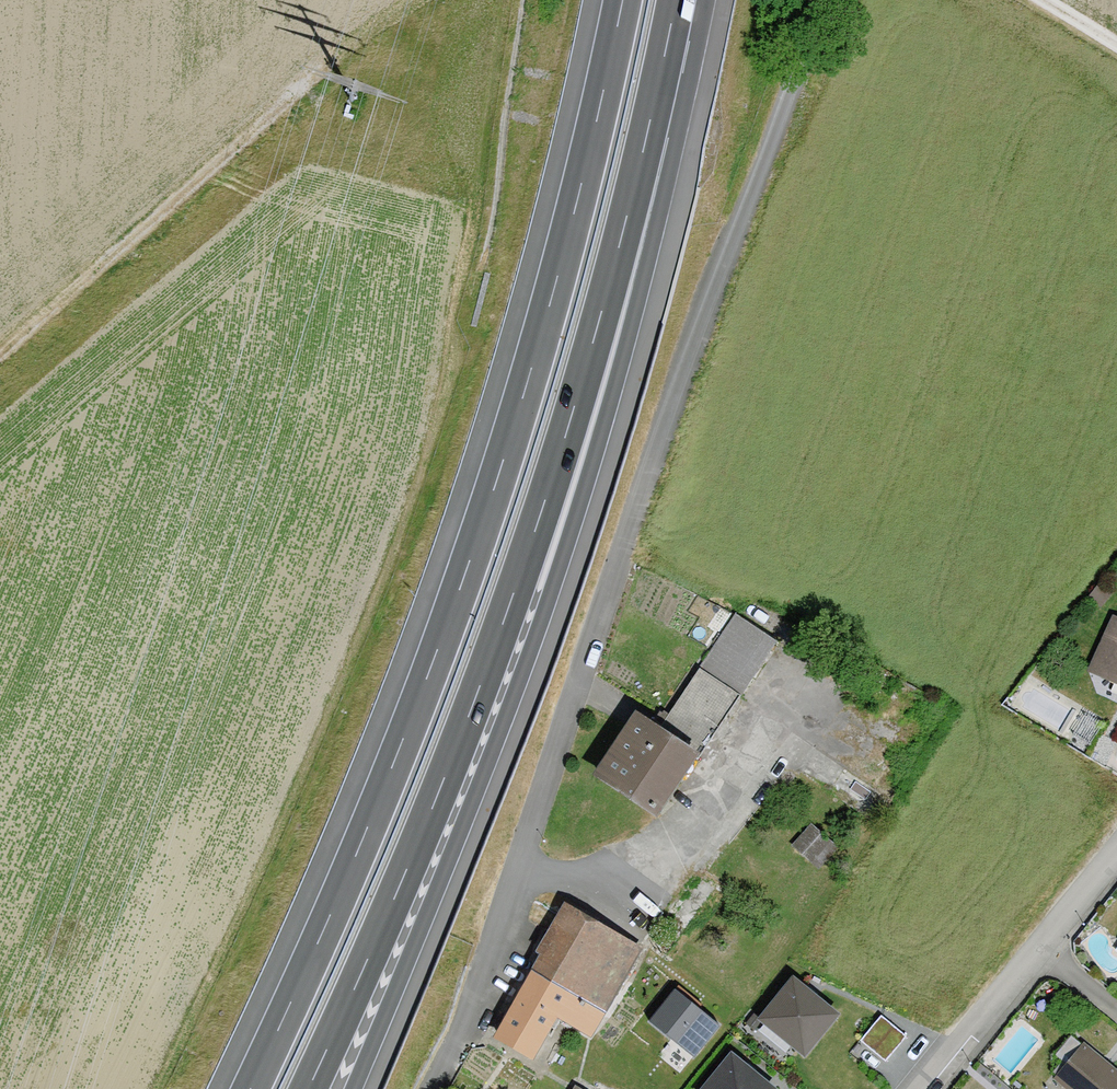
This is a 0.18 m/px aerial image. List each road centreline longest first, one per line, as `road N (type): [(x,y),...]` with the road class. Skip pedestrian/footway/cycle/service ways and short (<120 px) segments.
road 1 (motorway): [(622,0),(547,315),(469,563),(365,833),(250,1088)]
road 2 (motorway): [(308,1088),(455,752),(520,576),(647,134)]
road 3 (motorway): [(354,1088),(518,686),(585,488),(621,362),(647,134)]
road 4 (track): [(620,555),(823,0)]
road 5 (residential): [(434,1088),(473,998),(620,555)]
road 6 (track): [(0,352),(362,41),(421,0)]
road 7 (residential): [(928,1088),(1116,854)]
road 8 (motorway): [(647,134),(676,0)]

